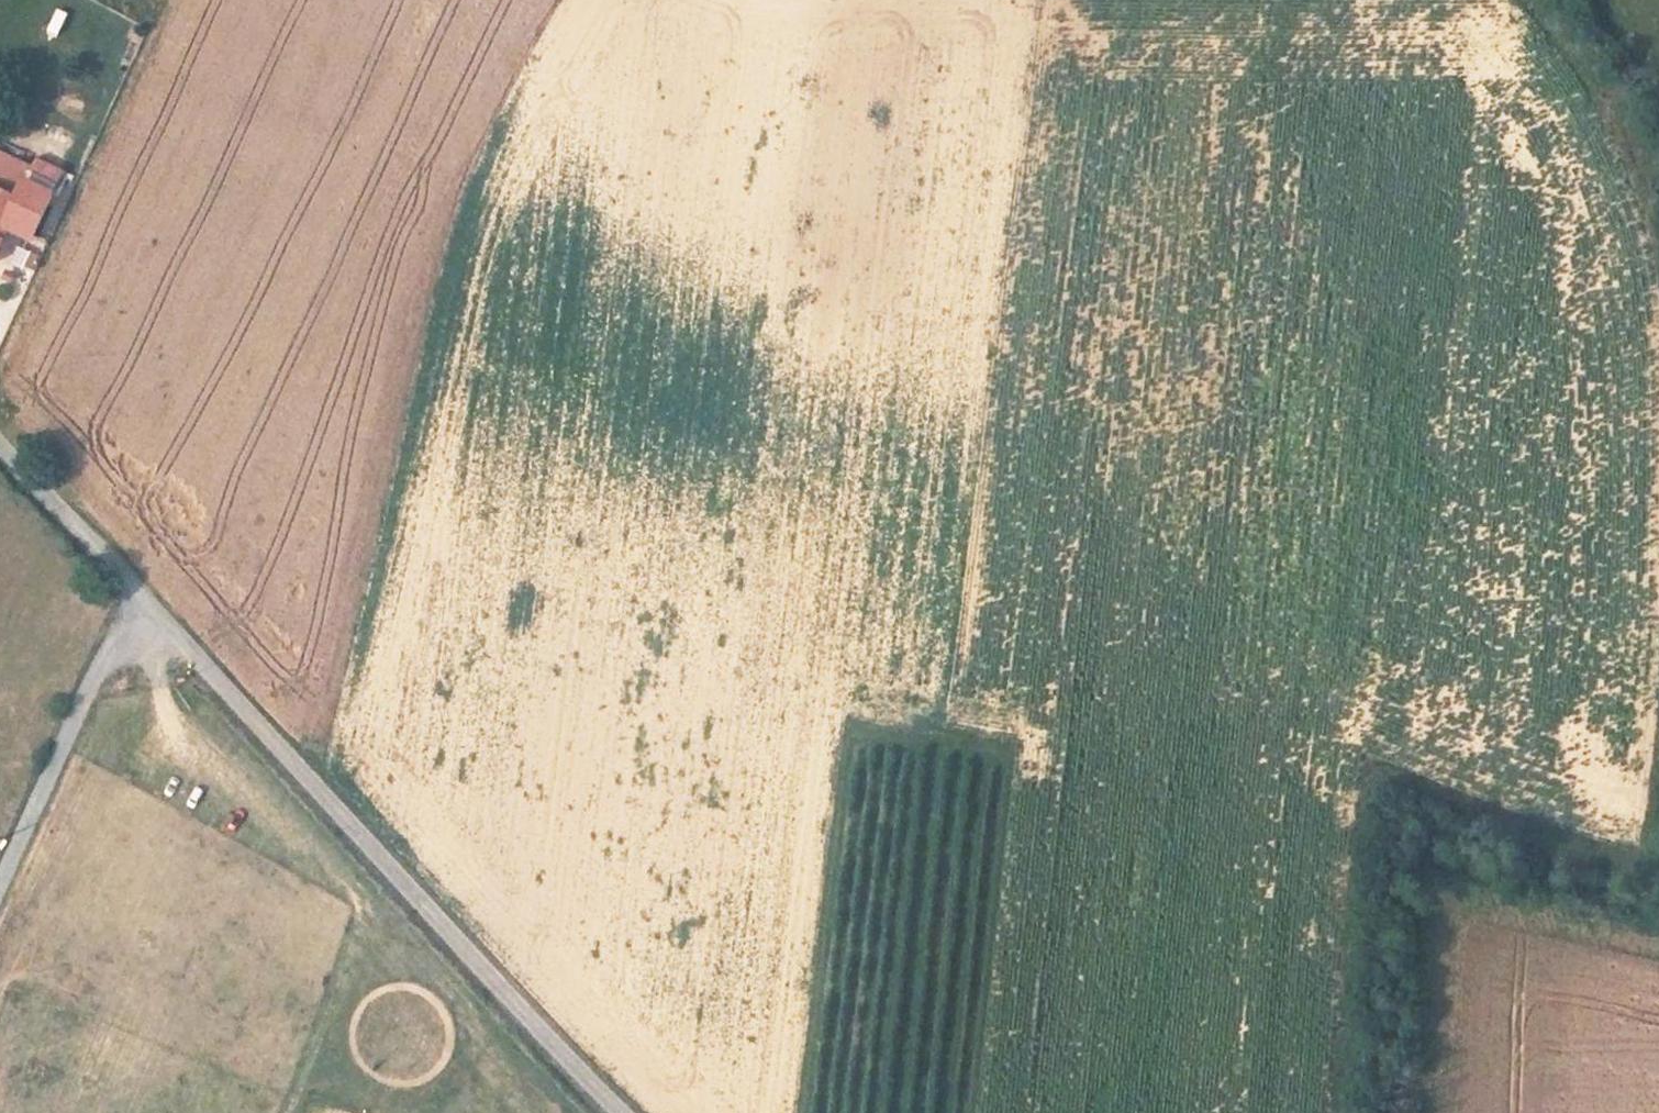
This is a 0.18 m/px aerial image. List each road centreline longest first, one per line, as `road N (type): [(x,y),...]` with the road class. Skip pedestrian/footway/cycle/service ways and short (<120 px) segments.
road 1 (unclassified): [(0,446),(622,1112)]

